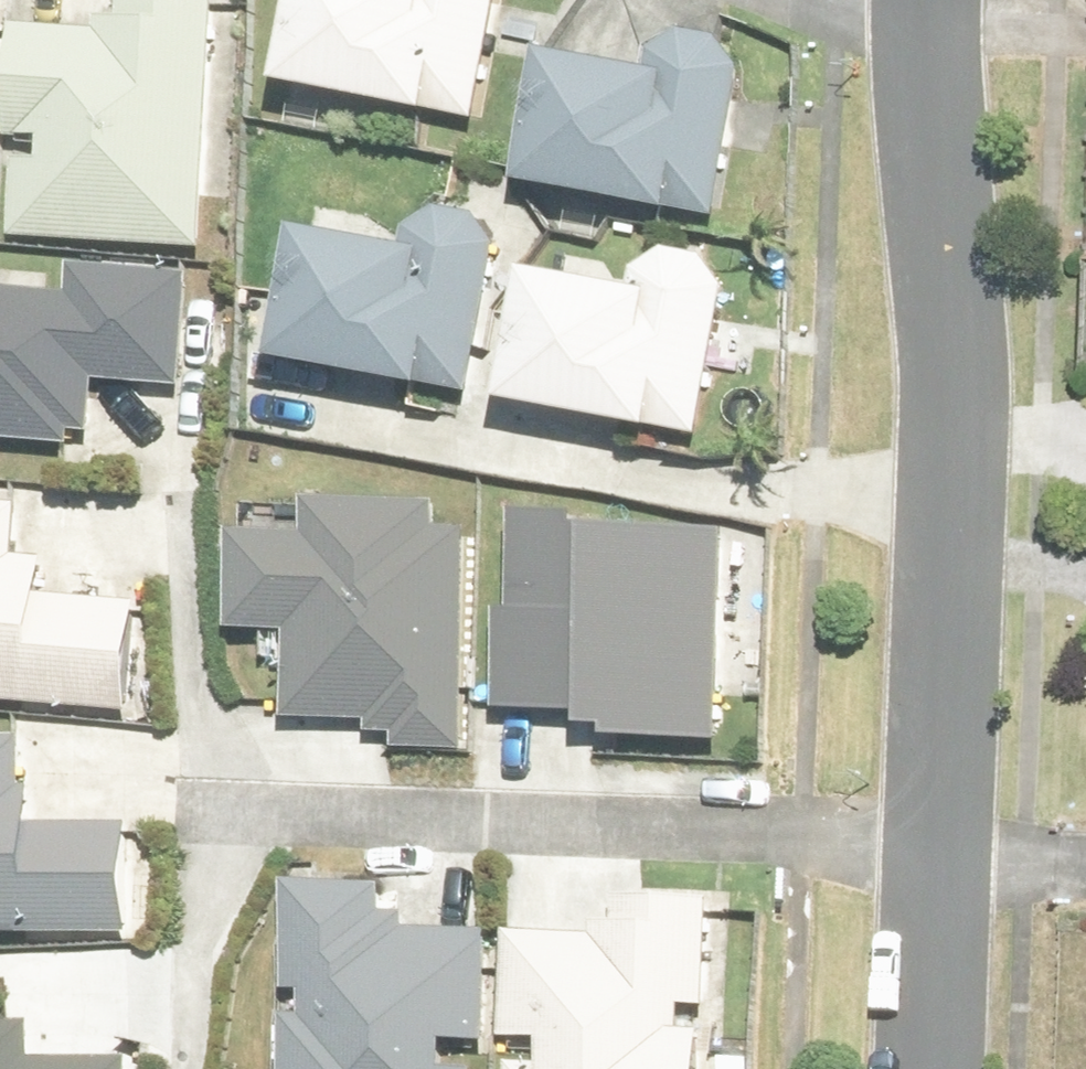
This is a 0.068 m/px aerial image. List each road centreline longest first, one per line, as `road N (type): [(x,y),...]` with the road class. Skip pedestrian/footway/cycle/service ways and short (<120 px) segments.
road 1 (residential): [(935,40),(933,160),(953,384),(939,857)]
road 2 (residential): [(939,857),(124,816)]
road 3 (residential): [(939,857),(922,1068)]

